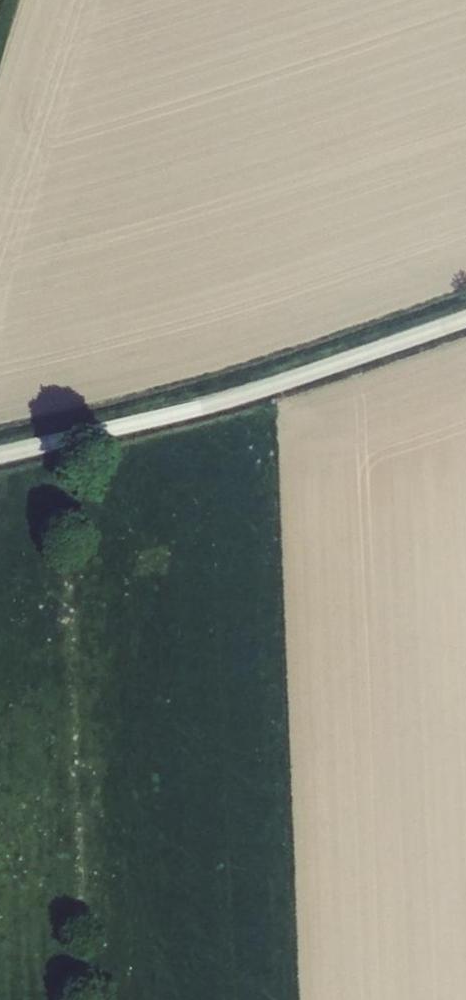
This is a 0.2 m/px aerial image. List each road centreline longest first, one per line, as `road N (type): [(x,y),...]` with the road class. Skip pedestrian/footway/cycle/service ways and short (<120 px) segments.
road 1 (unclassified): [(0,459),(231,402),(465,322)]

